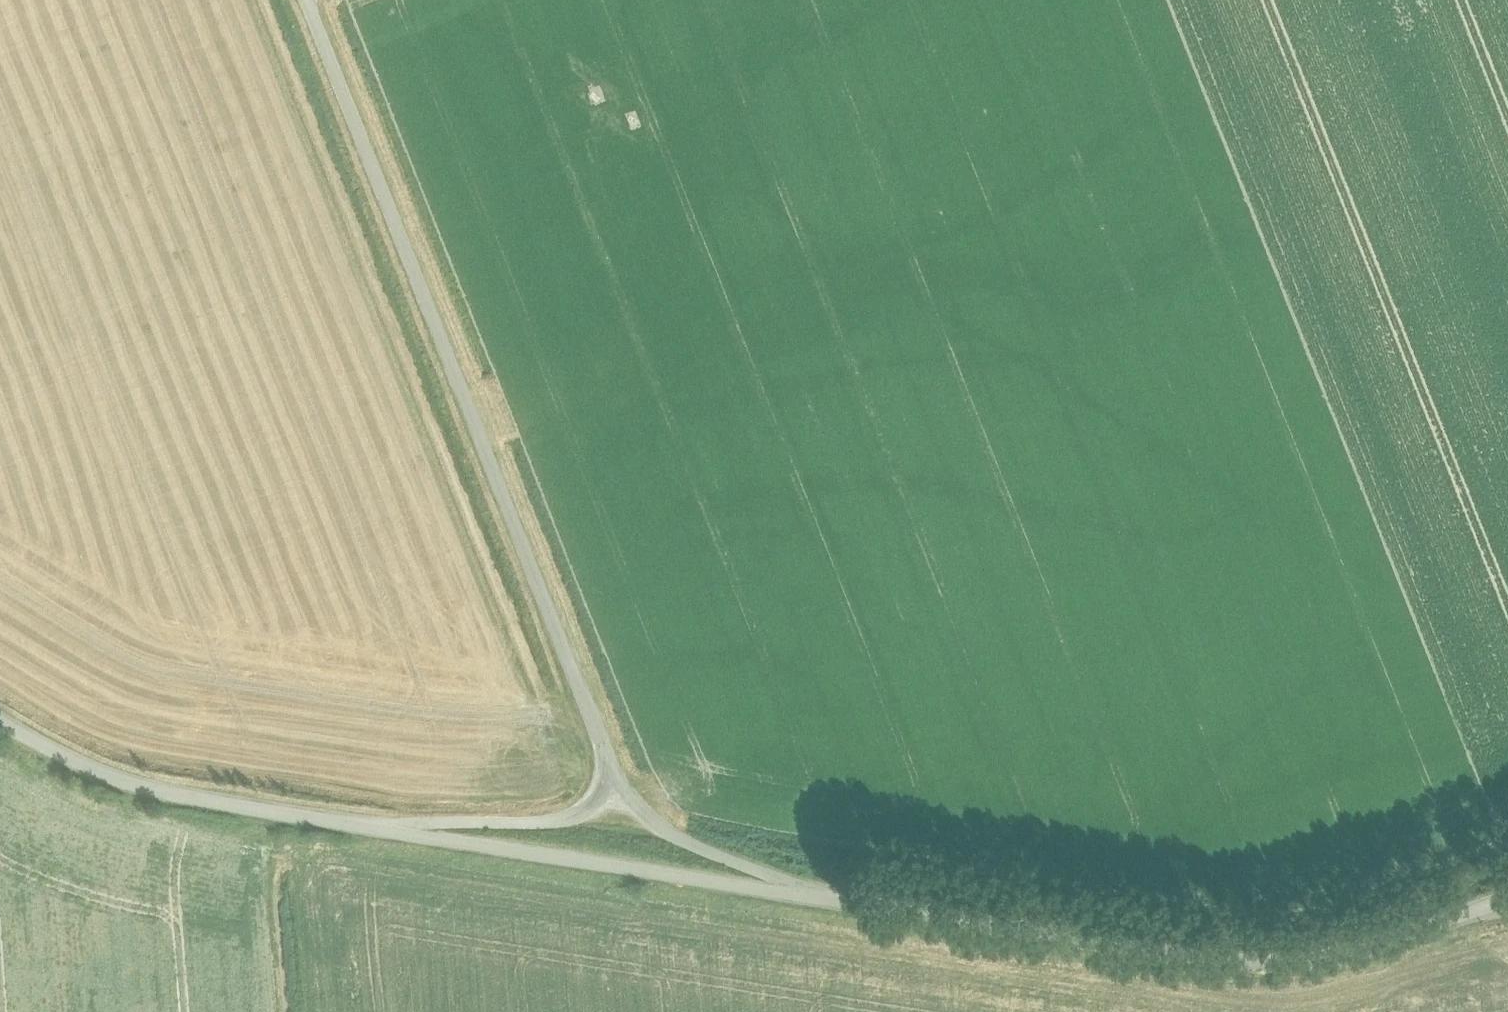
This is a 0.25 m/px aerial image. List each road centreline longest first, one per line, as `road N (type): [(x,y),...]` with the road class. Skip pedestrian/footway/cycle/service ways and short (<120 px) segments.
road 1 (unclassified): [(609,767),(309,0)]
road 2 (unclassified): [(785,887),(873,908),(1278,964),(1338,959),(1507,900)]
road 3 (unclassified): [(0,718),(123,781),(407,831)]
road 4 (unclassified): [(407,831),(785,887)]
road 5 (unclassified): [(407,831),(577,815),(593,802),(609,767)]
road 6 (unclassified): [(785,887),(640,813),(609,767)]

